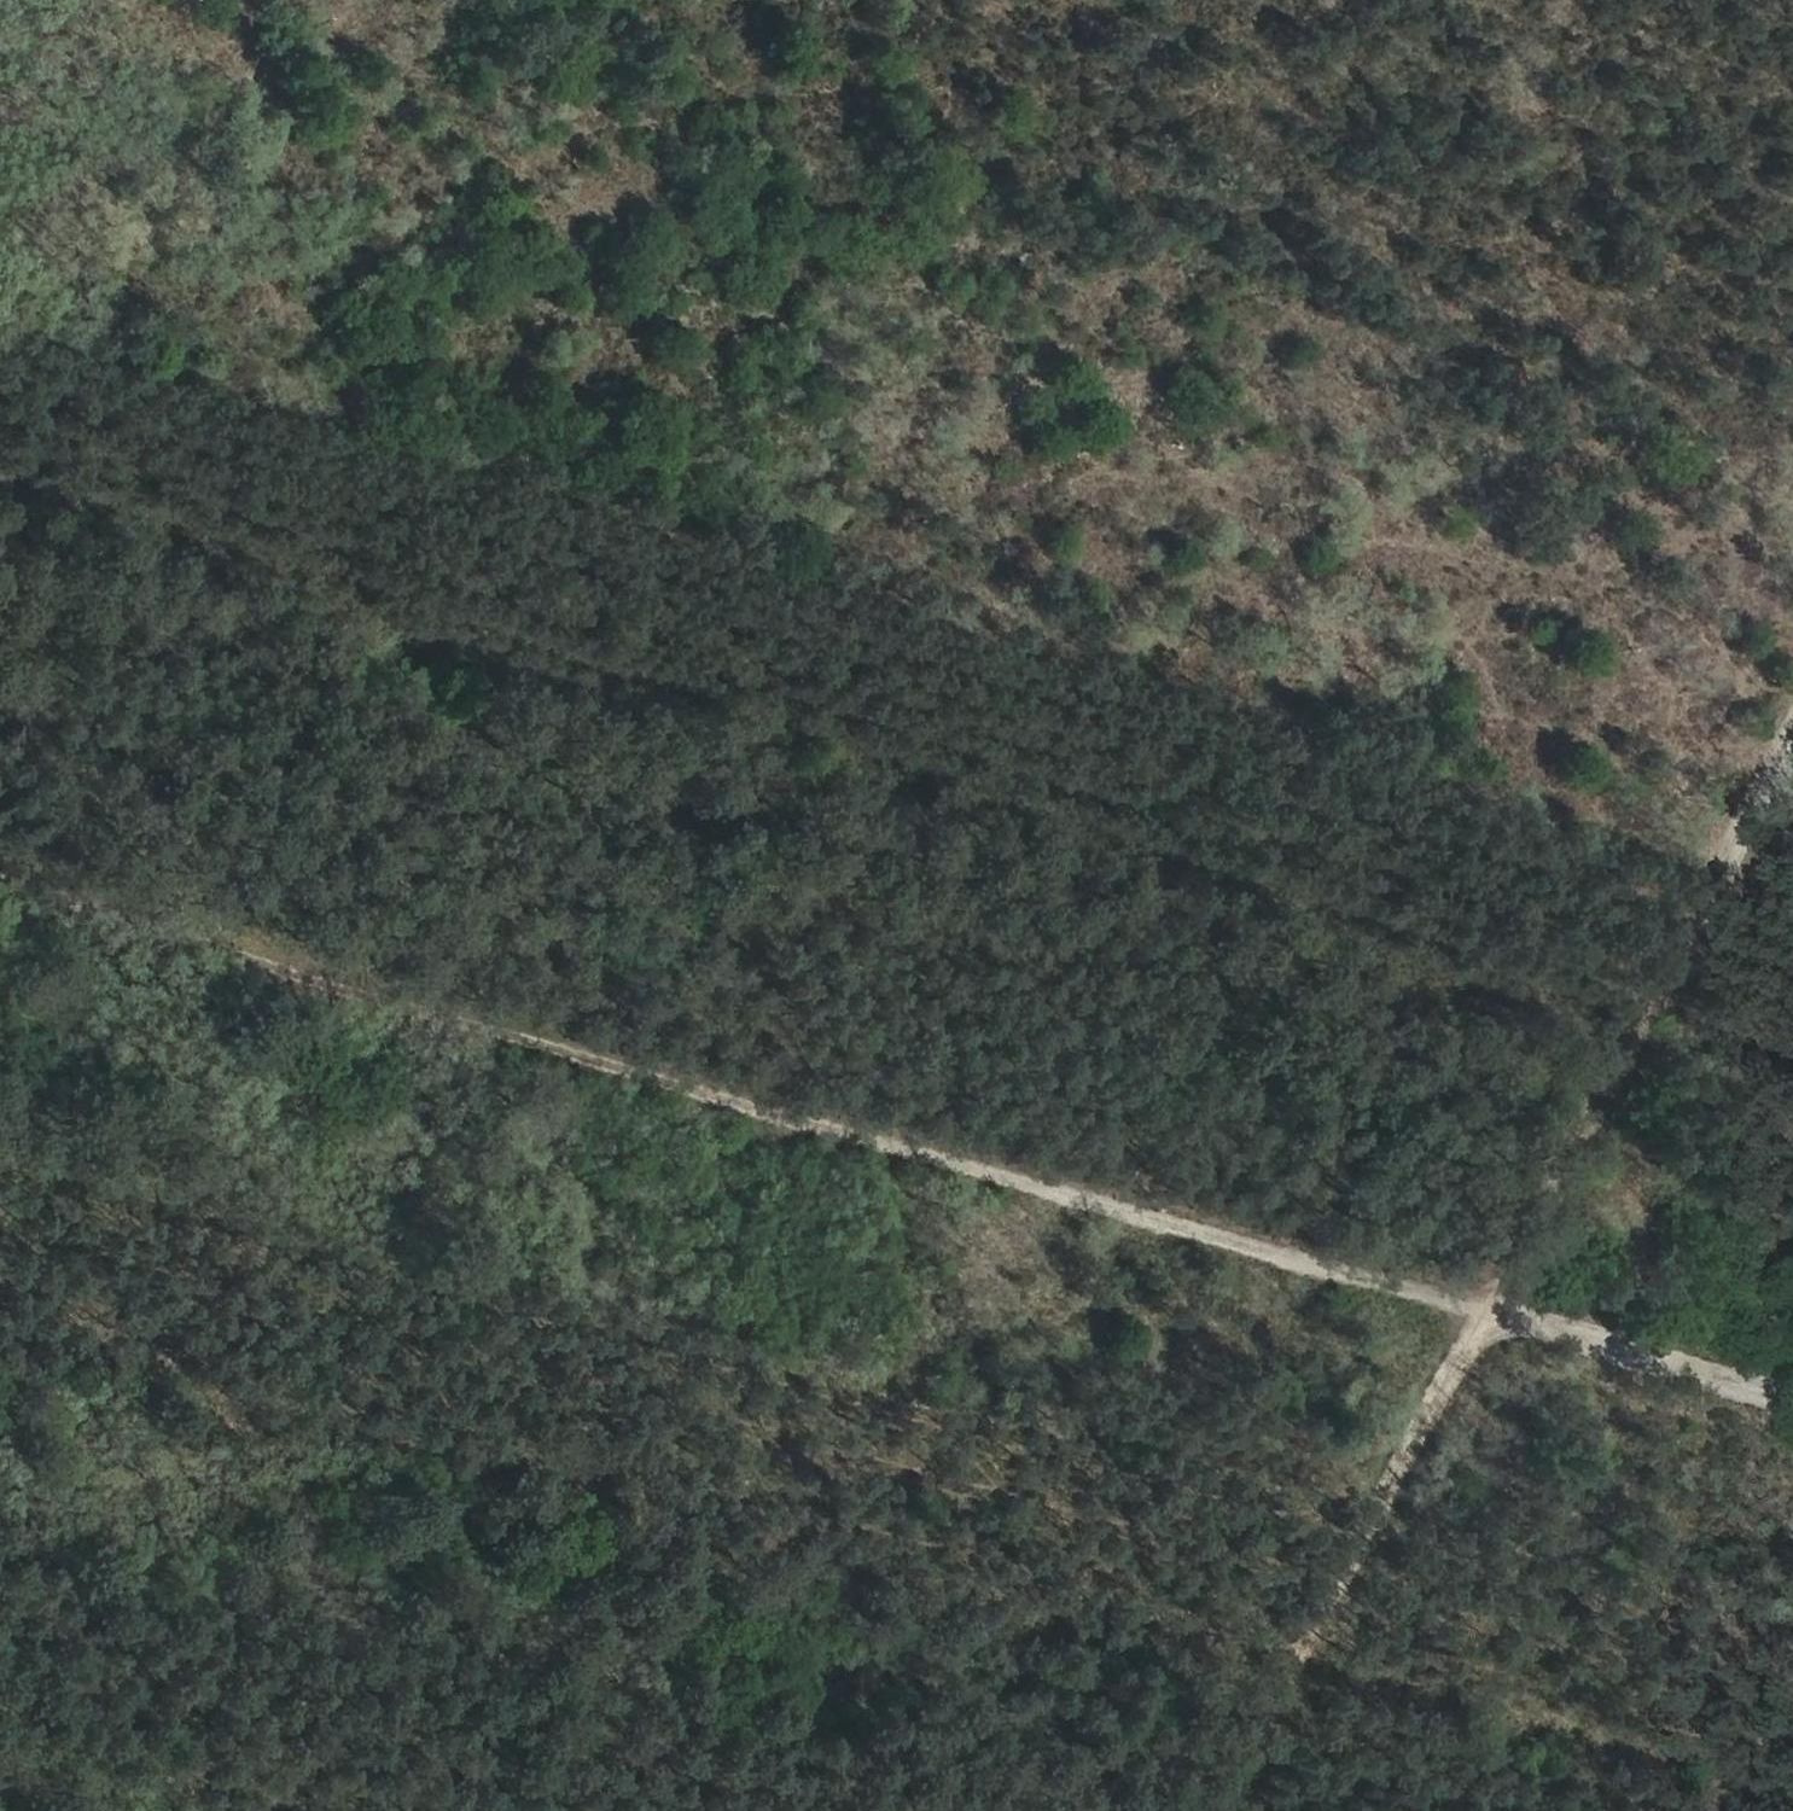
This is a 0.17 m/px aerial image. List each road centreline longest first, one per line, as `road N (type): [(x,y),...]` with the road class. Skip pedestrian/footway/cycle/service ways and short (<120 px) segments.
road 1 (track): [(0,873),(674,1082),(1490,1310)]
road 2 (track): [(1792,735),(1490,1310)]
road 3 (track): [(1490,1310),(1243,1810)]
road 4 (track): [(1490,1310),(1792,1393)]

